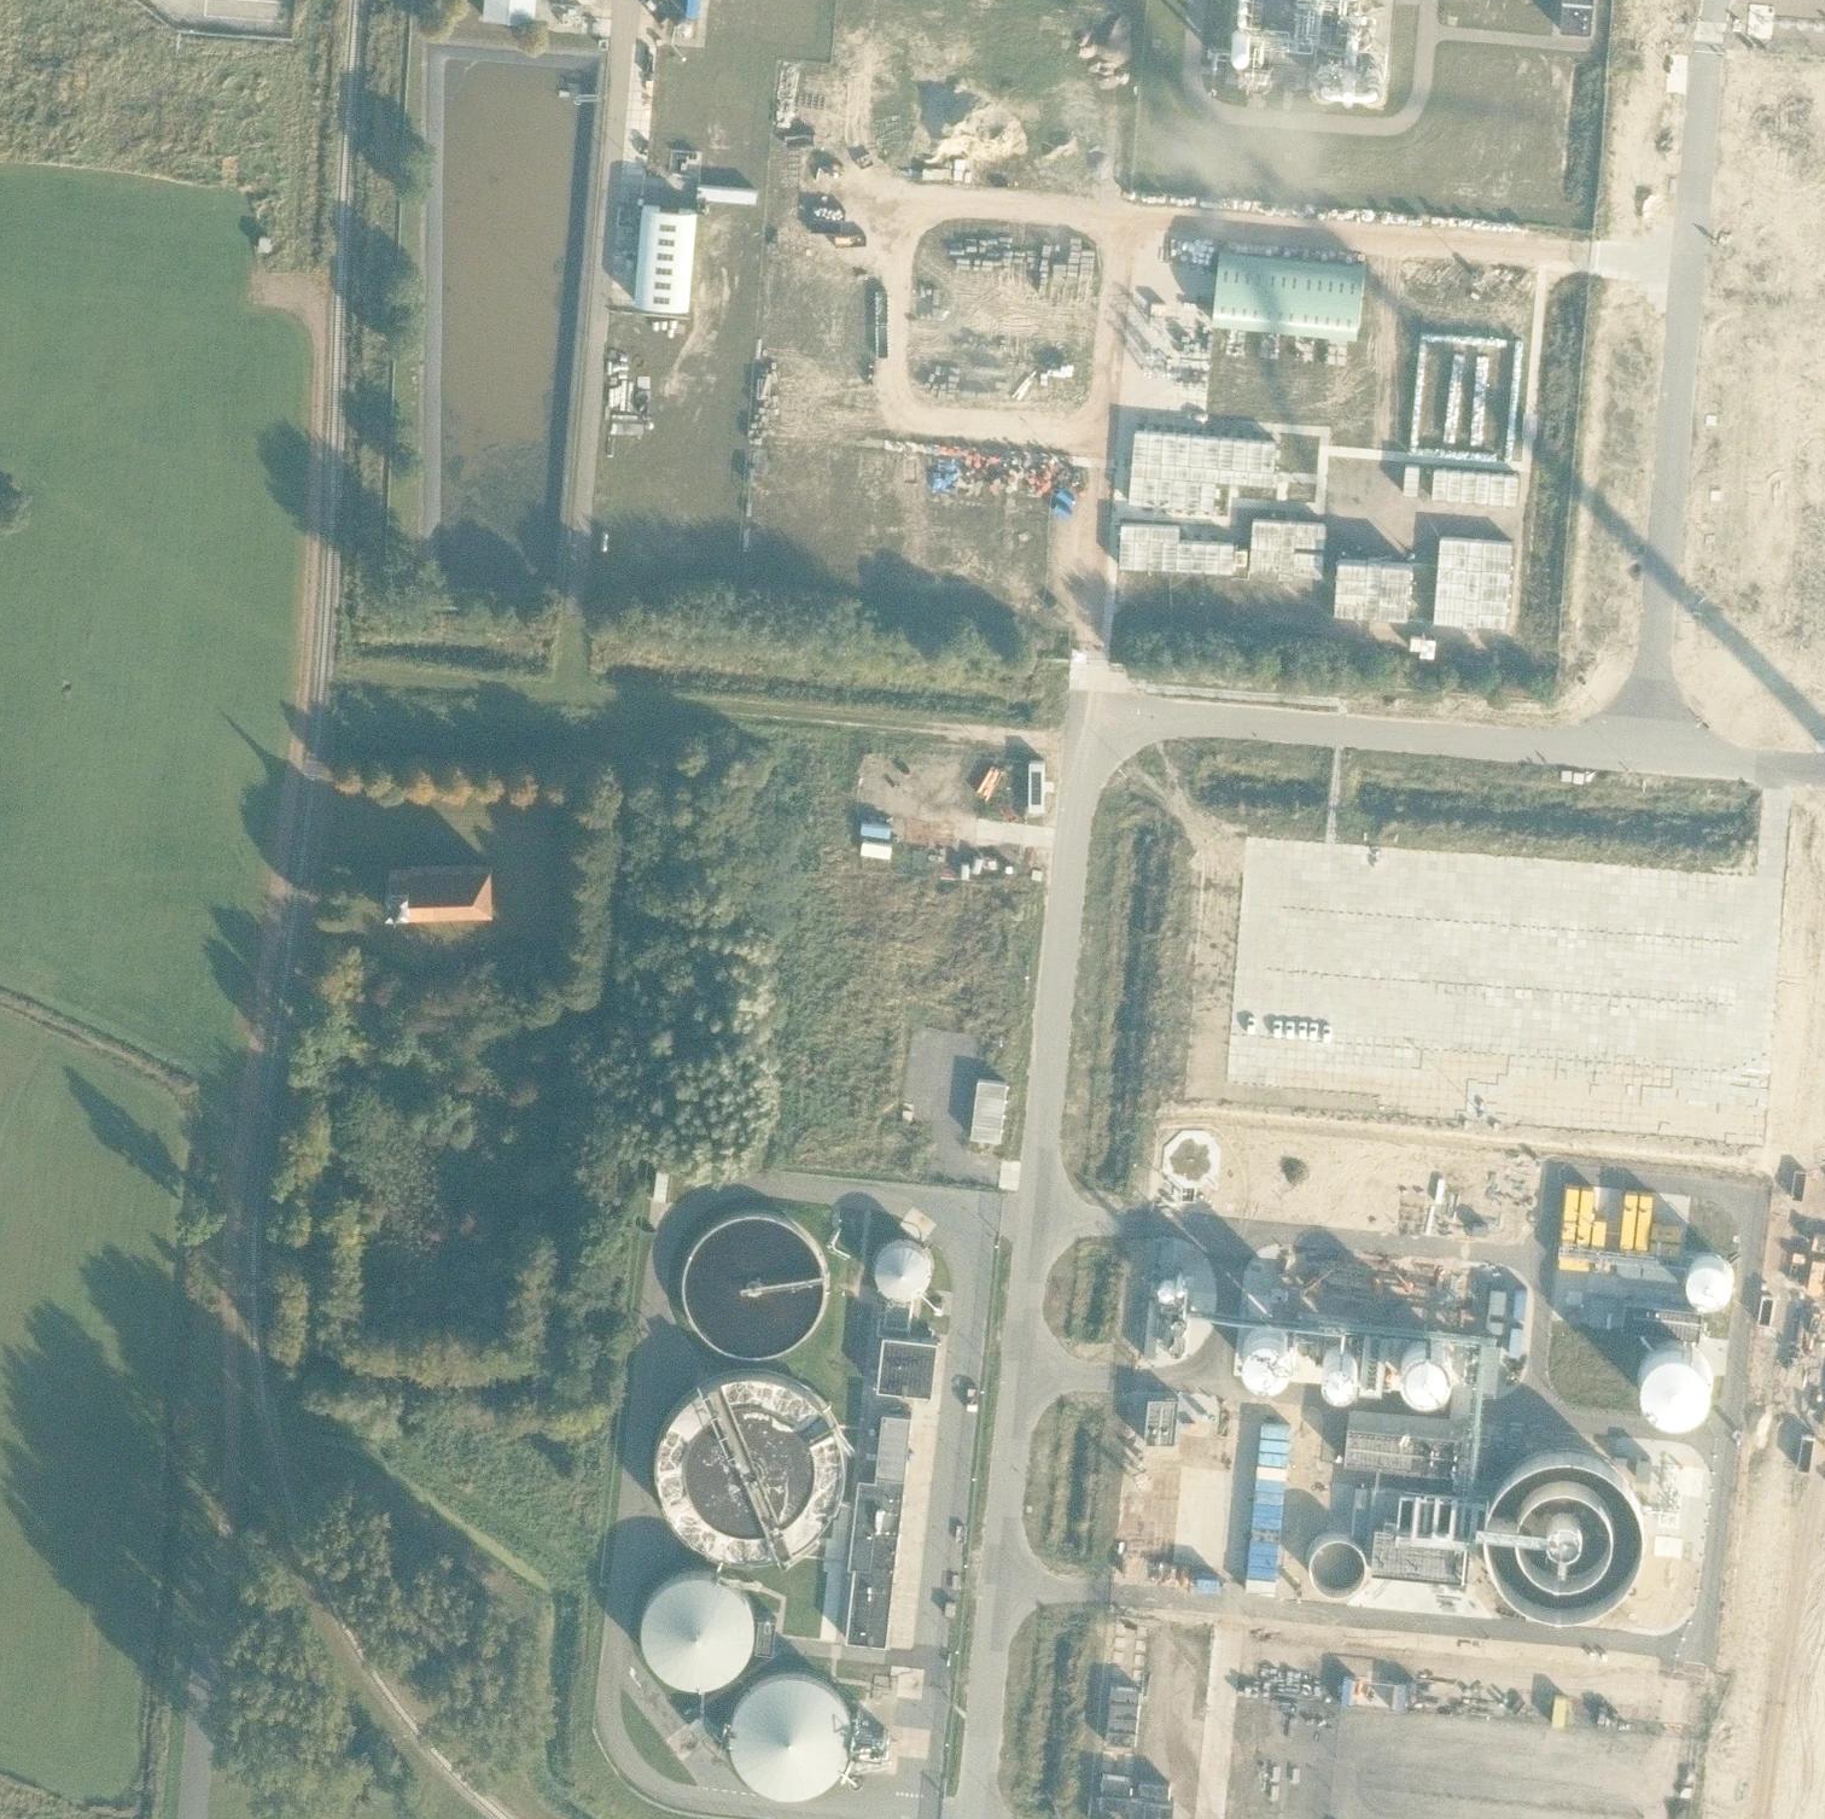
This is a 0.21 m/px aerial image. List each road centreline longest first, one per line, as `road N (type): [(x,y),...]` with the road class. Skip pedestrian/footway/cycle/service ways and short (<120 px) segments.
road 1 (unclassified): [(971,1818),(1087,760),(1123,724),(1159,713),(1648,760)]
road 2 (unclassified): [(194,1818),(231,1467),(232,1236),(296,752),(316,509),(314,319),(296,297),(269,288)]
road 3 (unclassified): [(1715,1),(1648,760)]
road 4 (unclassified): [(1648,760),(1824,775)]

